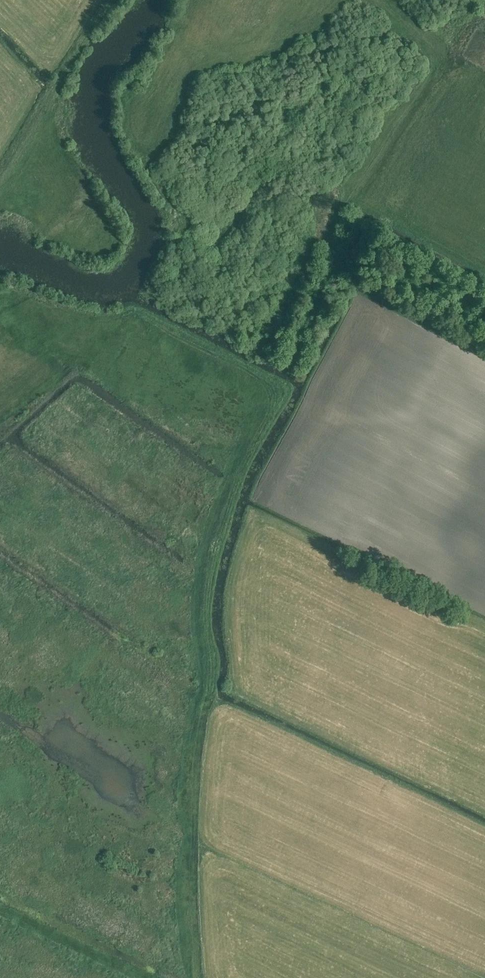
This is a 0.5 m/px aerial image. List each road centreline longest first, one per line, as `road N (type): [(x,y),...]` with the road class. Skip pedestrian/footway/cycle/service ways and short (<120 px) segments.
road 1 (track): [(484,346),(356,277),(337,252),(337,220),(439,59),(438,42),(379,0)]

